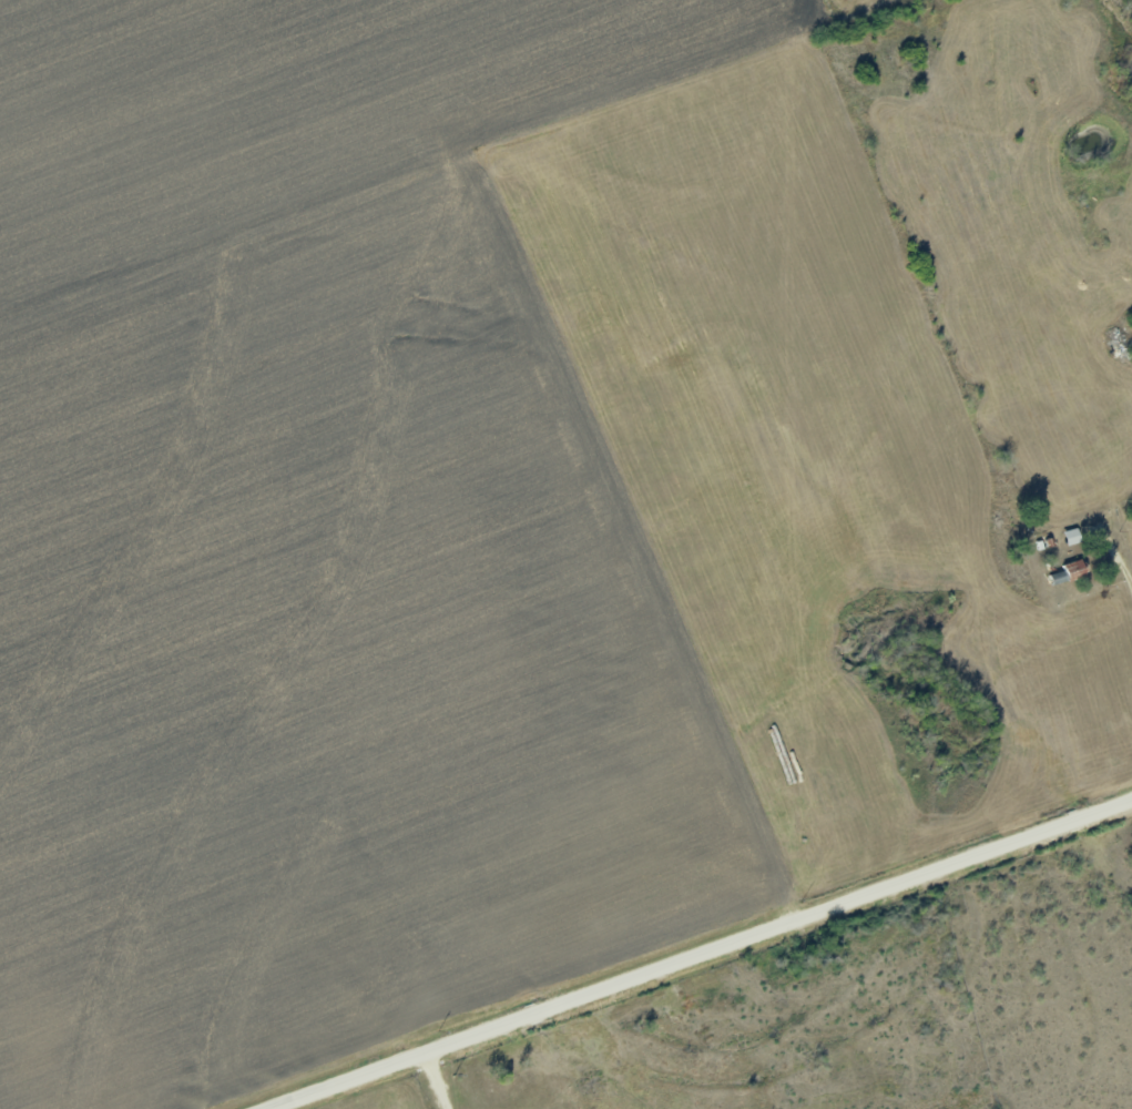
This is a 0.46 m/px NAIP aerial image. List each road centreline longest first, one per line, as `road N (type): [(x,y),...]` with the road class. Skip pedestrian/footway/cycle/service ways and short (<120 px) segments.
road 1 (residential): [(267,1108),(1131,799)]

